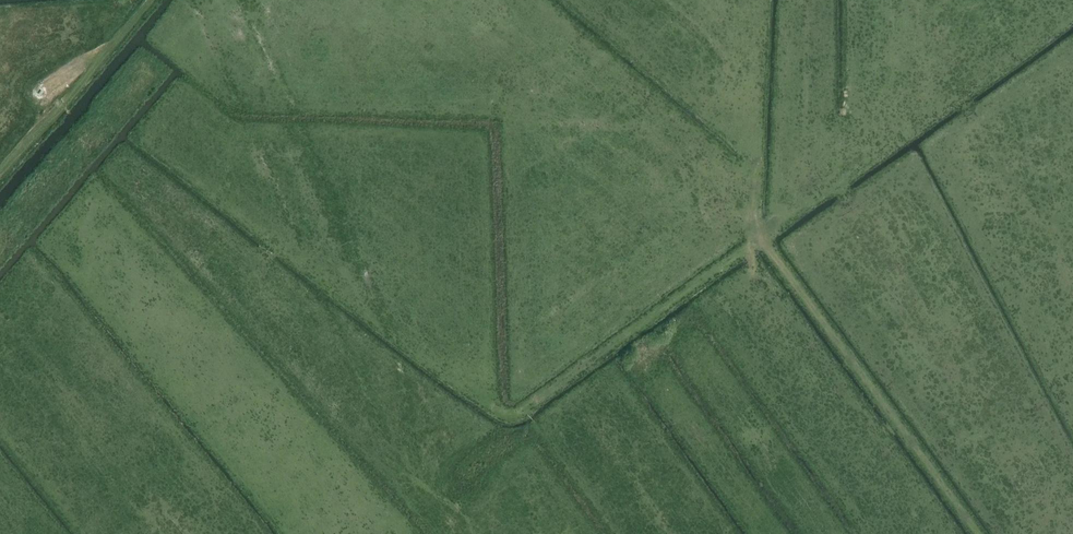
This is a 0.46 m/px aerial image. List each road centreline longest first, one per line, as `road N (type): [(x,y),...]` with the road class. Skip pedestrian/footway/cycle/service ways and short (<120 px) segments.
road 1 (track): [(978,533),(763,243),(524,410)]
road 2 (track): [(153,0),(0,179)]

